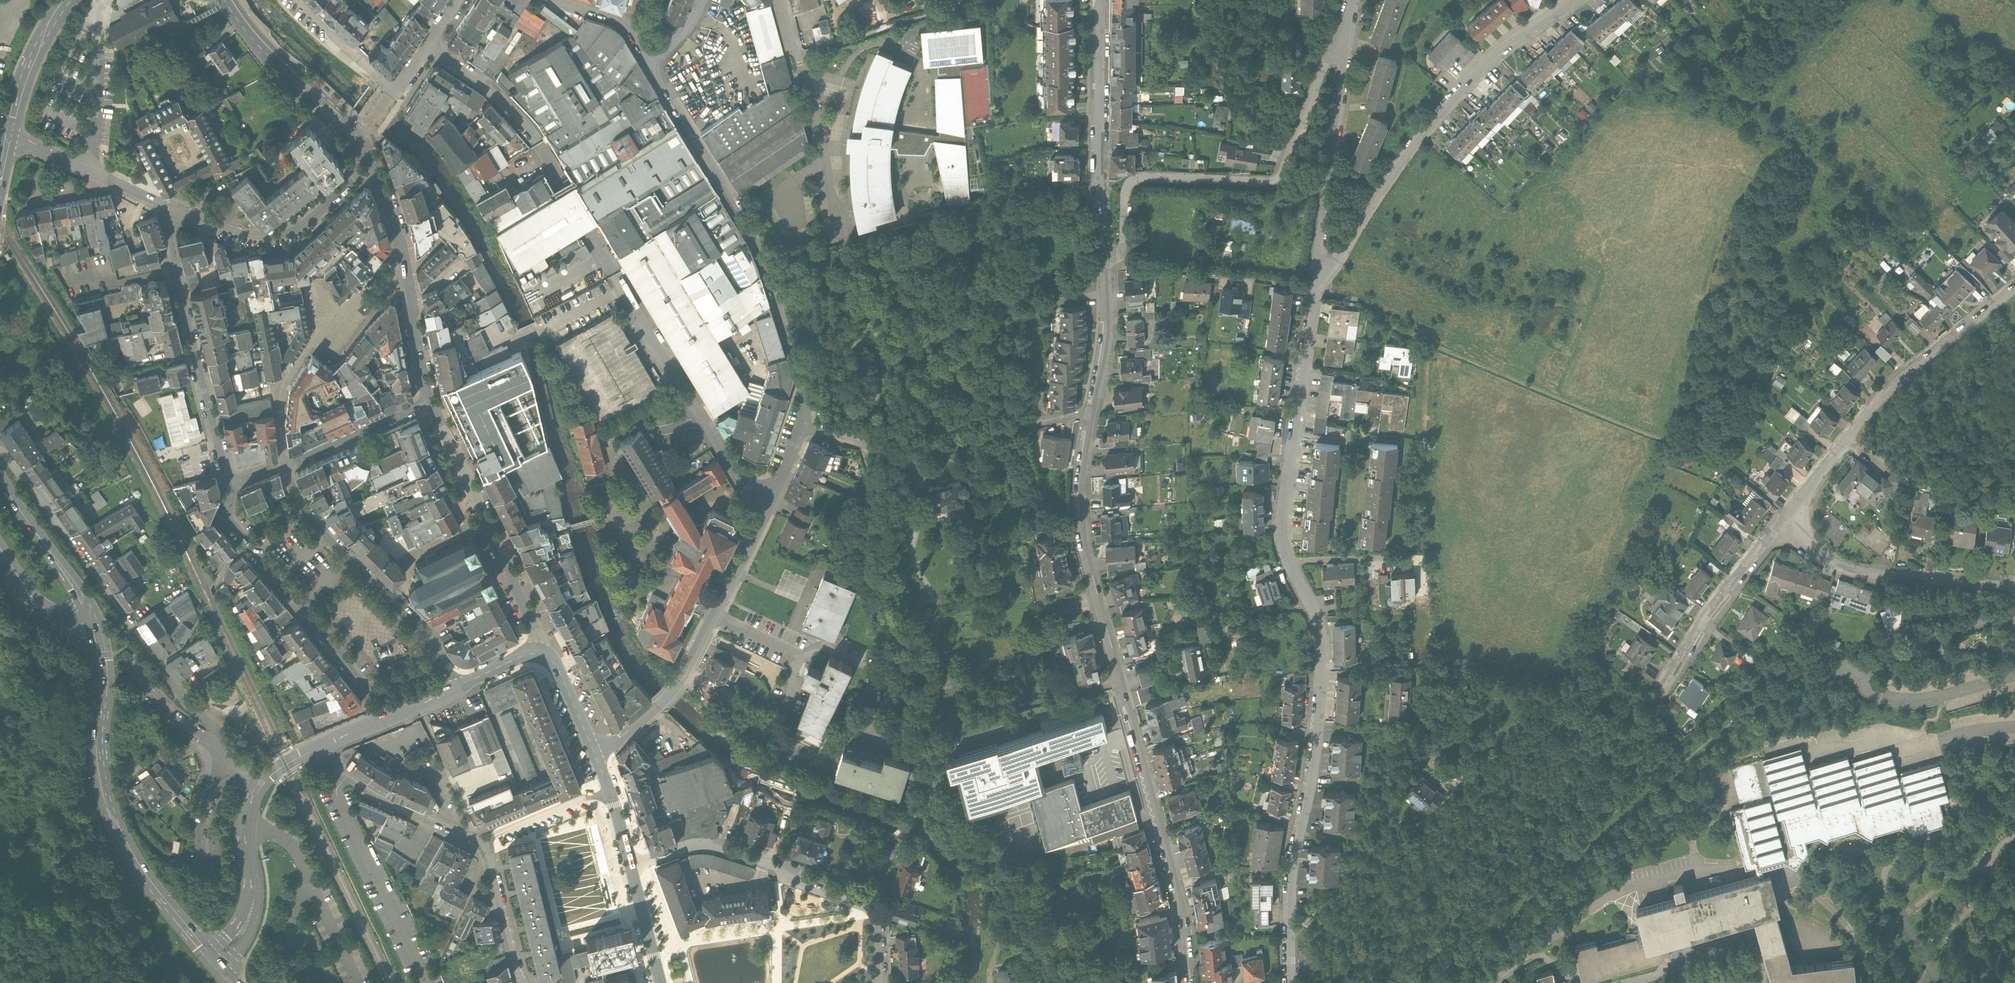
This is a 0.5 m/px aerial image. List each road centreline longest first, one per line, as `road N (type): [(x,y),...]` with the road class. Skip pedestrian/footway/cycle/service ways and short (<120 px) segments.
road 1 (track): [(1419,982),(1505,816),(1520,810),(1538,831),(1536,846),(1495,898),(1505,909),(1718,730),(1781,686),(1845,661)]
road 2 (residential): [(1317,271),(1282,520),(1287,560),(1322,639),(1309,783),(1291,870),(1287,982)]
road 3 (residential): [(1188,982),(1180,901),(1084,540),(1080,480),(1092,410)]
road 4 (unclassified): [(1355,5),(1283,177),(1258,185),(1139,178),(1127,187),(1125,220),(1102,229)]
road 5 (unclassified): [(654,62),(752,233),(802,378),(799,420)]
road 6 (residential): [(1570,0),(1490,59),(1317,271)]
road 7 (residential): [(760,527),(590,234)]
road 8 (residential): [(2014,287),(1901,375),(1788,511)]
road 9 (unclassified): [(799,420),(900,447),(1092,410)]
road 10 (unclassified): [(760,527),(649,718),(596,756)]
road 11 (residential): [(230,485),(170,261),(180,218)]
road 12 (residential): [(247,546),(373,698),(381,702),(442,671)]
road 13 (residential): [(1355,5),(1317,271)]
road 14 (residential): [(155,667),(0,451)]
road 15 (tertiary): [(431,405),(545,644)]
road 16 (residential): [(442,671),(426,635),(306,511),(284,467)]
road 17 (tertiary): [(365,157),(400,236),(431,405)]
road 18 (residential): [(872,906),(712,845),(633,870)]
road 19 (residential): [(1788,511),(1807,538),(1853,565),(2014,582)]
road 20 (residential): [(1488,982),(1548,940),(1624,912),(1696,871)]
road 21 (residential): [(1102,229),(1099,0)]
road 22 (residential): [(1788,511),(1657,691)]
road 23 (tertiary): [(356,158),(348,184),(298,232),(265,245),(180,218)]
road 24 (primary): [(112,828),(100,794),(94,623)]
road 25 (tertiary): [(224,0),(359,147)]
road 26 (tertiary): [(180,218),(8,134)]
road 27 (residential): [(320,748),(345,778),(485,838)]
road 28 (residential): [(297,0),(394,91),(428,46)]
road 29 (residential): [(561,176),(492,87),(428,46)]
road 30 (unclassified): [(1845,661),(1880,698),(1954,700),(2014,679)]
road 31 (residential): [(1092,410),(1110,307),(1102,229)]
road 32 (residential): [(1845,661),(2014,615)]
road 33 (primary): [(0,480),(94,623)]
road 34 (residential): [(431,405),(284,467)]
road 35 (primary): [(112,828),(132,866),(207,955)]
road 36 (residential): [(155,667),(185,644),(231,560),(247,546)]
road 37 (residential): [(485,838),(515,967),(527,982)]
road 38 (tertiary): [(455,688),(320,748)]
road 39 (primary): [(68,0),(30,66),(8,134)]
road 40 (residential): [(485,838),(586,797),(615,803)]
road 41 (secondary): [(0,557),(43,619),(94,623)]
road 42 (tertiary): [(545,644),(596,756)]

